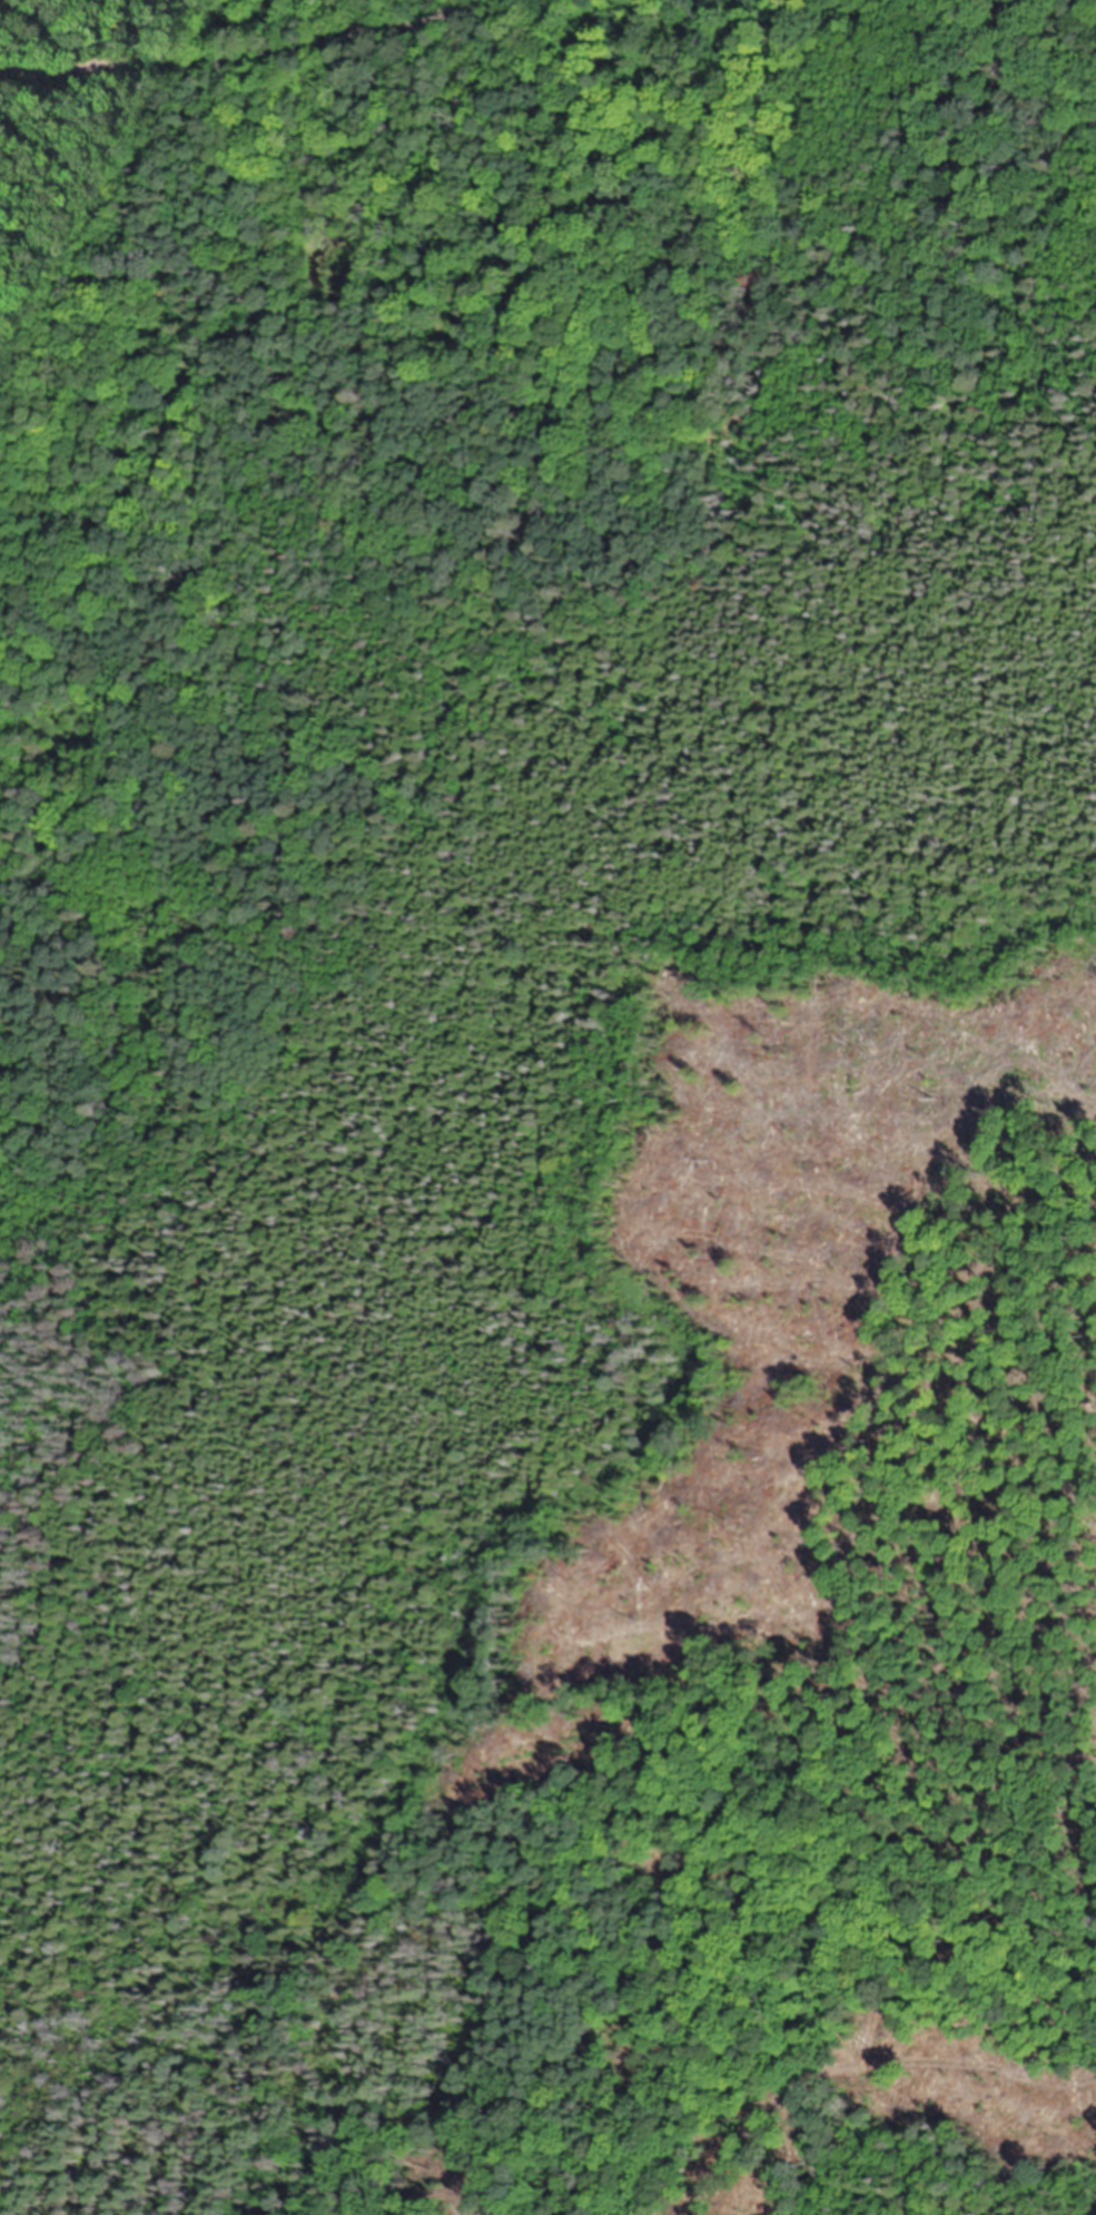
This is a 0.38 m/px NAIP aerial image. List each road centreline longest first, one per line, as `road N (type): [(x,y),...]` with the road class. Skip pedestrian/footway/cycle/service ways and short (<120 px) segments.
road 1 (residential): [(0,72),(276,55),(517,0)]

